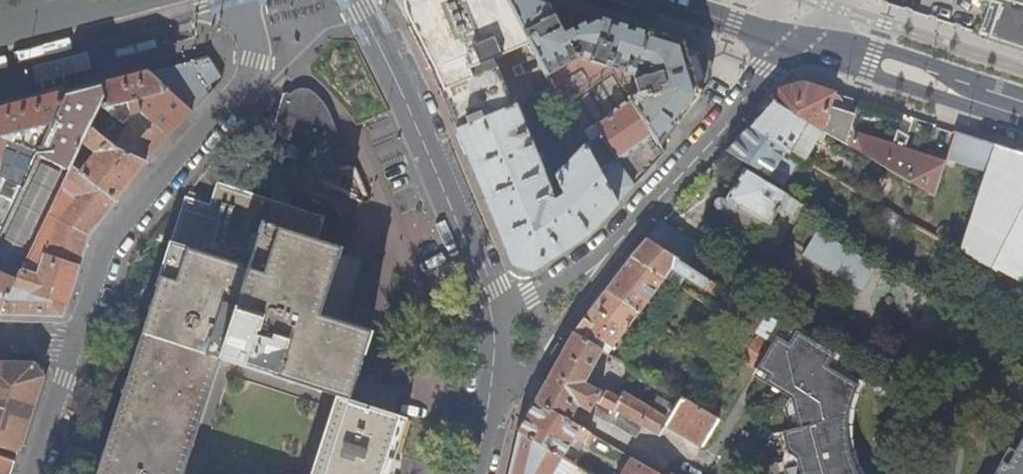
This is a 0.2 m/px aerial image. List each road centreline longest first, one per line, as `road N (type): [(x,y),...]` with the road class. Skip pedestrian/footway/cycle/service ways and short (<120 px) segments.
road 1 (residential): [(499,320),(617,239),(808,34)]
road 2 (unclassified): [(357,0),(499,320)]
road 3 (primary): [(1022,104),(808,34)]
road 4 (residential): [(37,473),(76,350),(0,346)]
road 5 (unclassified): [(499,320),(475,473)]
road 6 (primary): [(808,34),(733,23),(674,0)]

